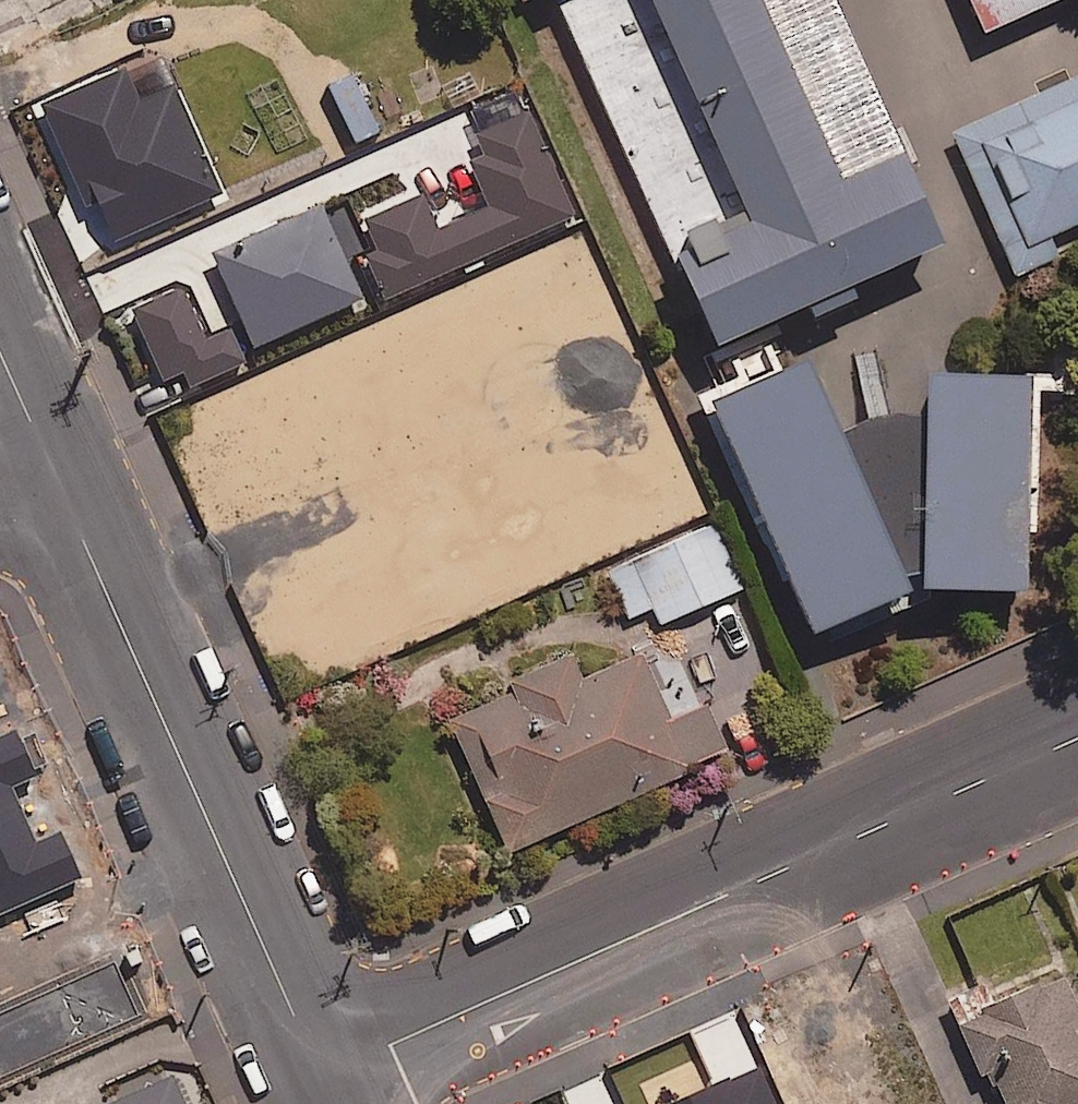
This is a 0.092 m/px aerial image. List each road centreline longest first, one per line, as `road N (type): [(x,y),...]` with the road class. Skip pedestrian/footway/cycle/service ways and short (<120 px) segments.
road 1 (residential): [(1077,737),(322,1076)]
road 2 (residential): [(51,469),(322,1076)]
road 3 (residential): [(0,354),(51,469)]

